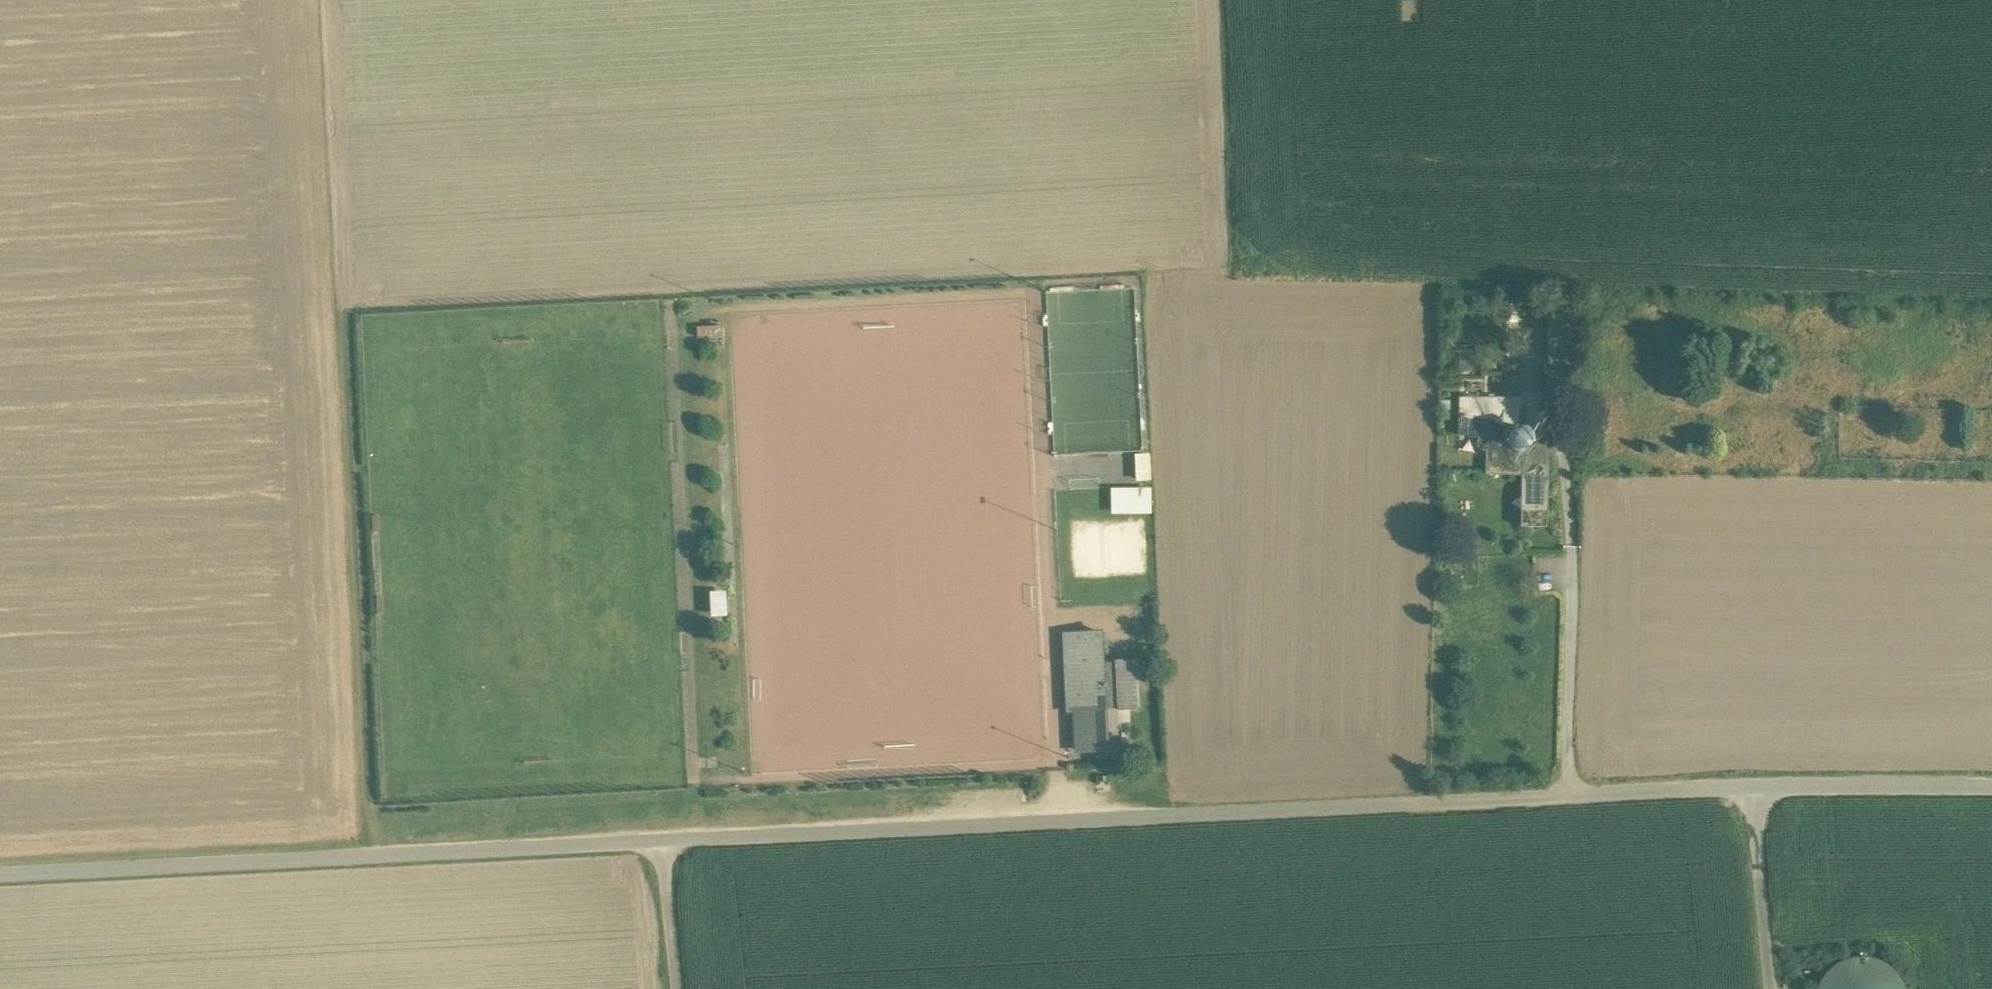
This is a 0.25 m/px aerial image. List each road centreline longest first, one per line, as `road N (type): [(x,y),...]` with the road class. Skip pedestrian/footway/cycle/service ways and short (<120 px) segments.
road 1 (track): [(1748,780),(0,868)]
road 2 (track): [(1991,784),(1748,780)]
road 3 (track): [(1770,988),(1748,780)]
road 4 (track): [(660,833),(679,988)]

